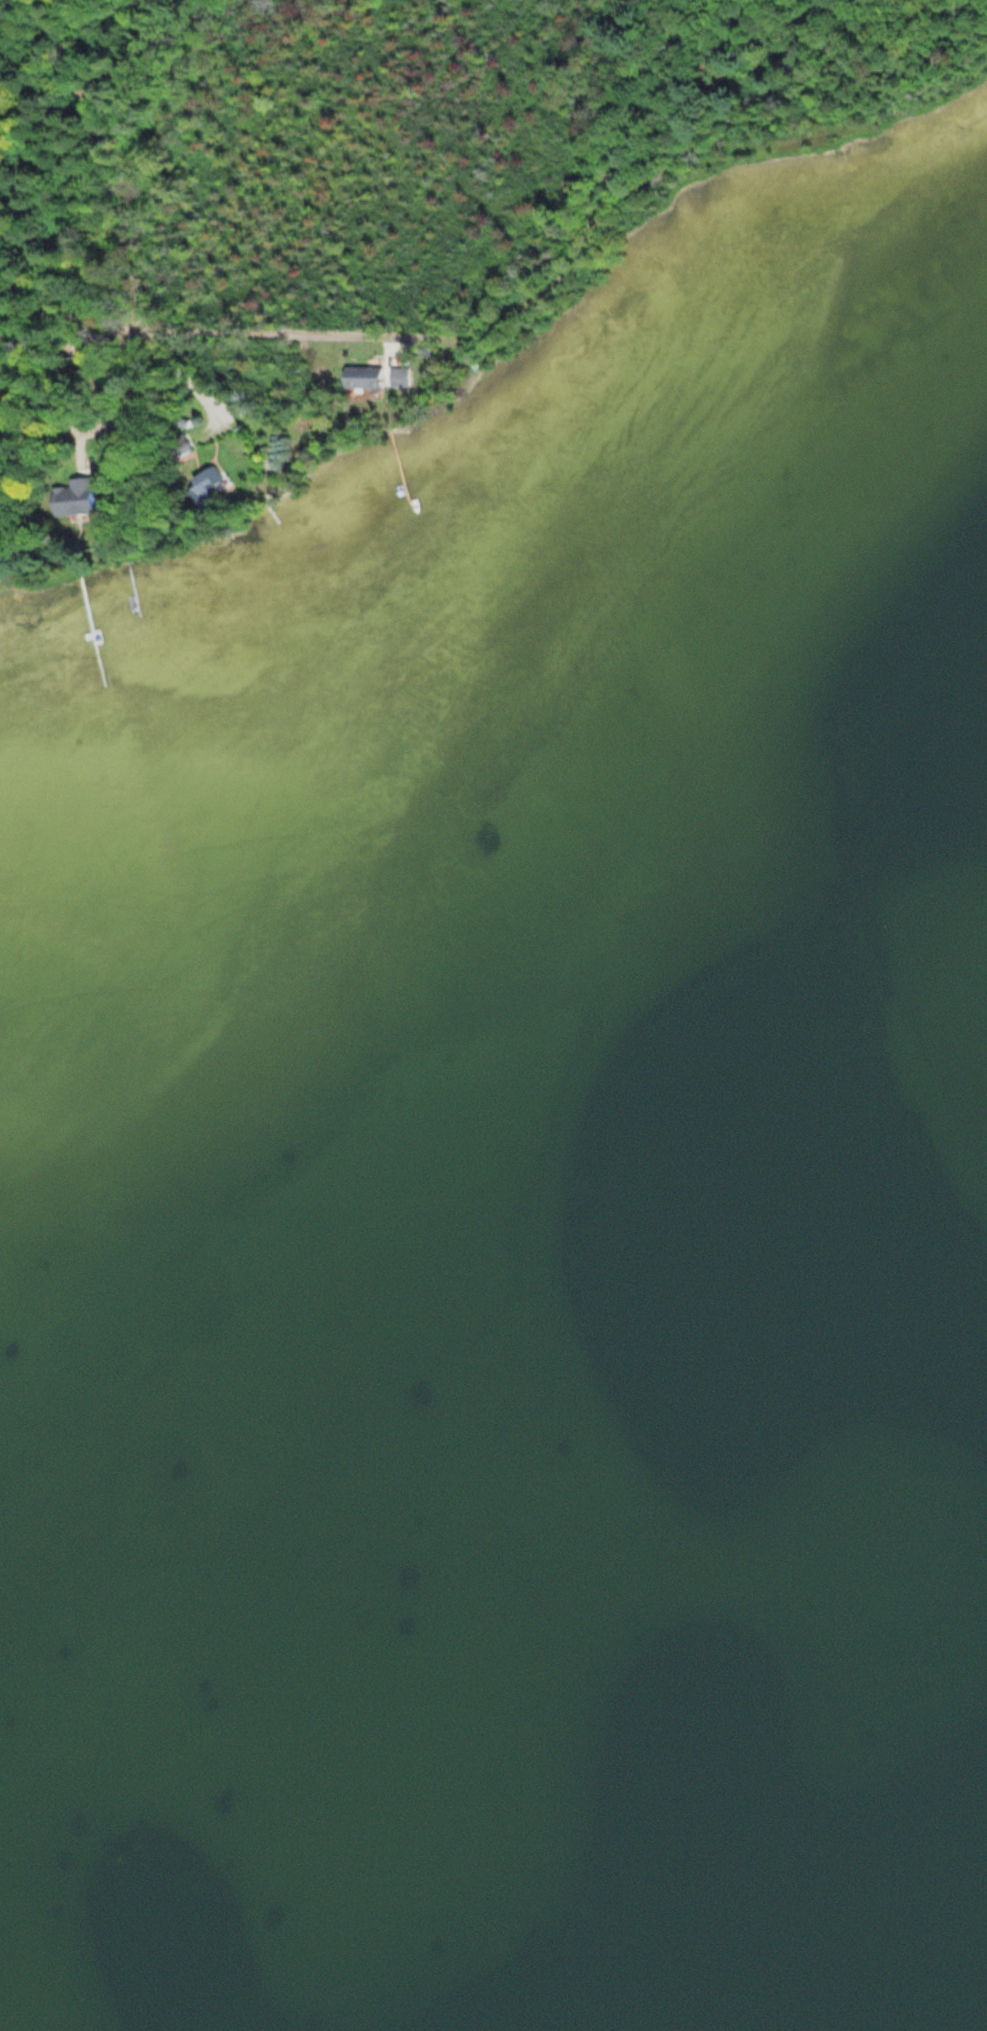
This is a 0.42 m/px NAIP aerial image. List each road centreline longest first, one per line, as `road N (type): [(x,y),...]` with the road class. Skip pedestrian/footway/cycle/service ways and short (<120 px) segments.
road 1 (residential): [(429,337),(0,324)]
road 2 (residential): [(0,432),(46,432),(63,423),(77,403),(90,330)]

